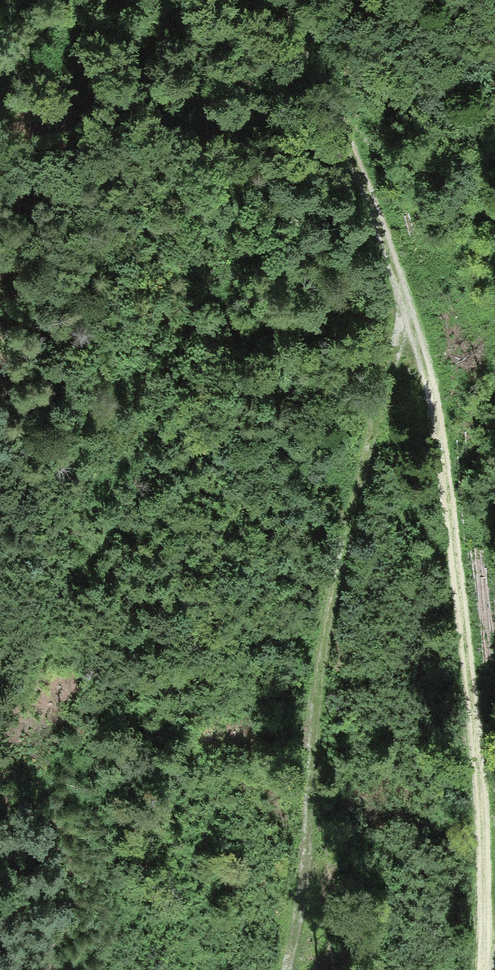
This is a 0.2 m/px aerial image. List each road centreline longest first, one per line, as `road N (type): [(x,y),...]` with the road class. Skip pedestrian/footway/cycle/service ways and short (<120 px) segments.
road 1 (track): [(282,0),(380,210),(437,417),(493,969)]
road 2 (track): [(286,969),(310,830),(327,620),(403,293)]

